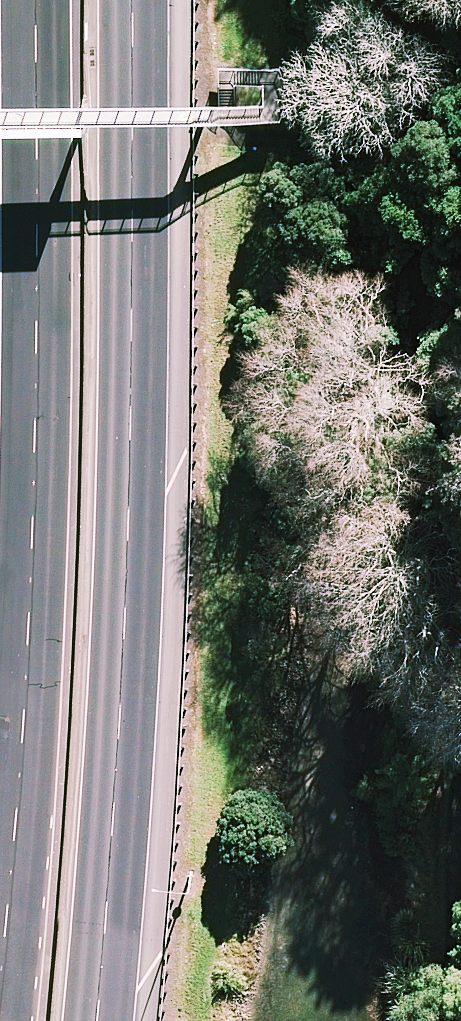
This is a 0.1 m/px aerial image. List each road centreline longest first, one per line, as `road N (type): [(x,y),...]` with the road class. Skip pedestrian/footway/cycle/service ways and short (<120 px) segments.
road 1 (trunk): [(134,0),(128,580),(115,839),(97,1020)]
road 2 (trunk): [(0,926),(26,586),(32,0)]

